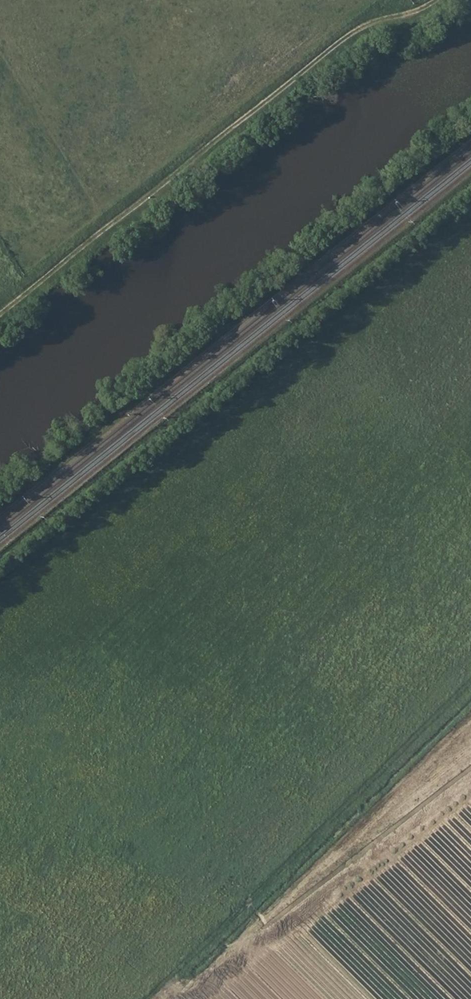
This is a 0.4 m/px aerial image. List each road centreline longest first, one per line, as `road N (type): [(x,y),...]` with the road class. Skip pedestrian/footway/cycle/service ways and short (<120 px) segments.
road 1 (track): [(436,0),(160,190),(0,312)]
road 2 (track): [(470,680),(150,998)]

